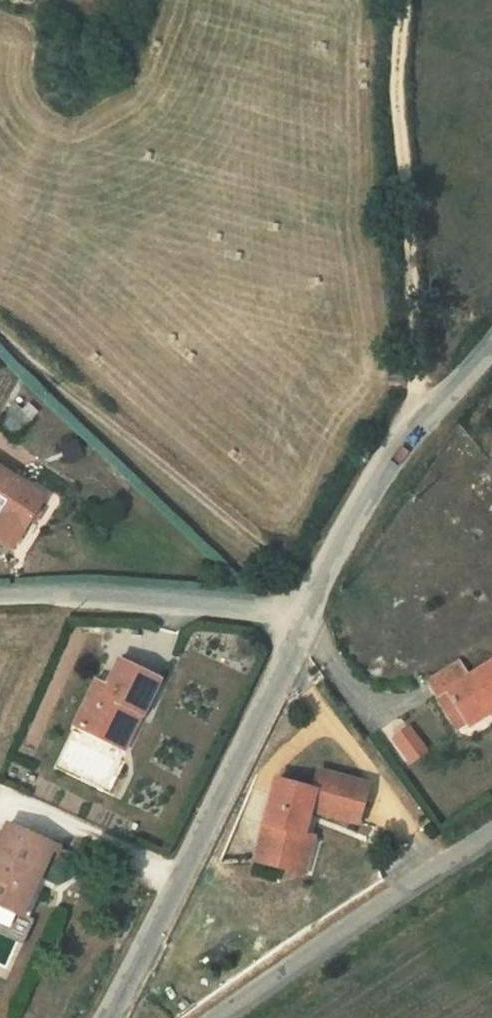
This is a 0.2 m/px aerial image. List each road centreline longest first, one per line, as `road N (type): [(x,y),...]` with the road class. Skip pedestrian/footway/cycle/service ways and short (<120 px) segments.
road 1 (residential): [(107,1017),(310,615)]
road 2 (track): [(412,436),(389,51),(398,0)]
road 3 (residential): [(310,615),(412,436),(491,345)]
road 4 (unclassified): [(491,837),(219,1017)]
road 5 (residential): [(310,615),(144,598),(0,595)]

